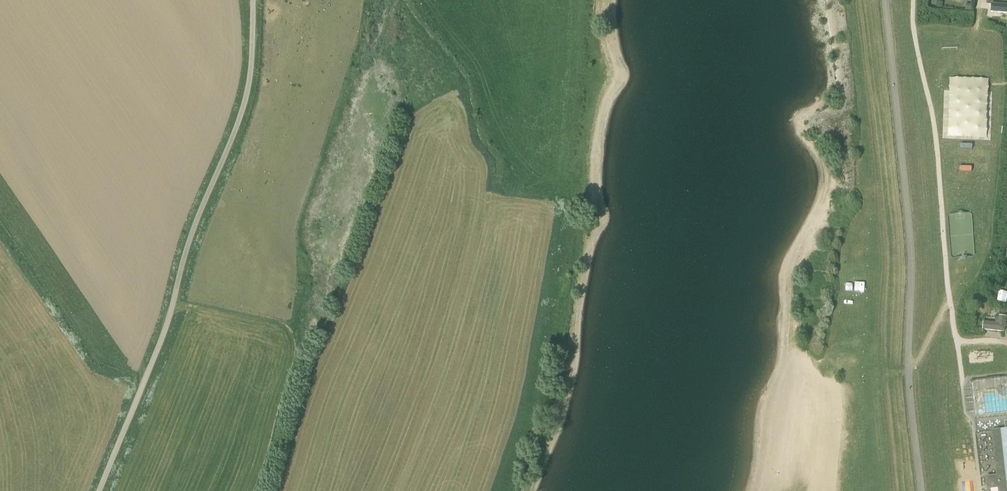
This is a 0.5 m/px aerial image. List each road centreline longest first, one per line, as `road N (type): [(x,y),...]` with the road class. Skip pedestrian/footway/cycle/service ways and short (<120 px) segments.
road 1 (unclassified): [(99,490),(243,111),(253,0)]

